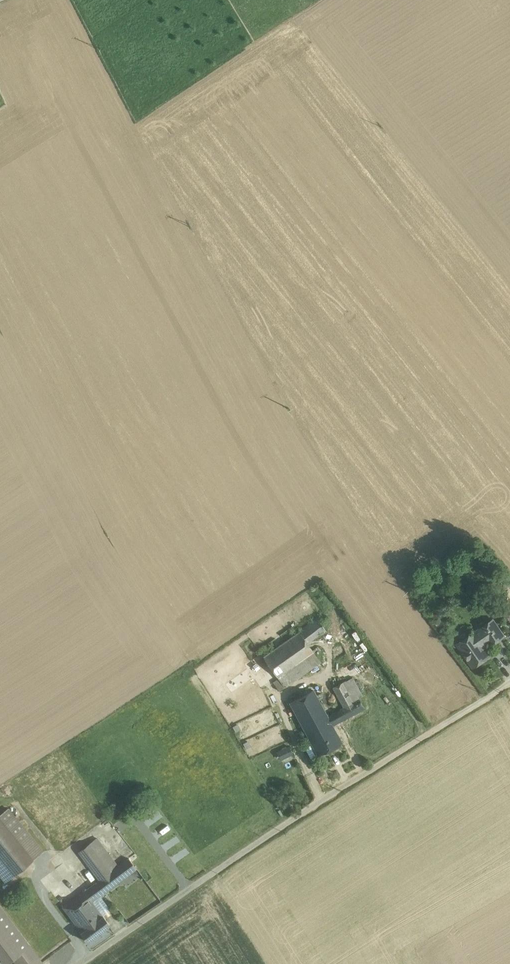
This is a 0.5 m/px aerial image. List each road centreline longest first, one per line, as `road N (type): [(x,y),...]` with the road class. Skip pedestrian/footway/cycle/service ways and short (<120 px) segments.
road 1 (track): [(81,963),(509,680)]
road 2 (track): [(321,798),(280,696),(299,685)]

